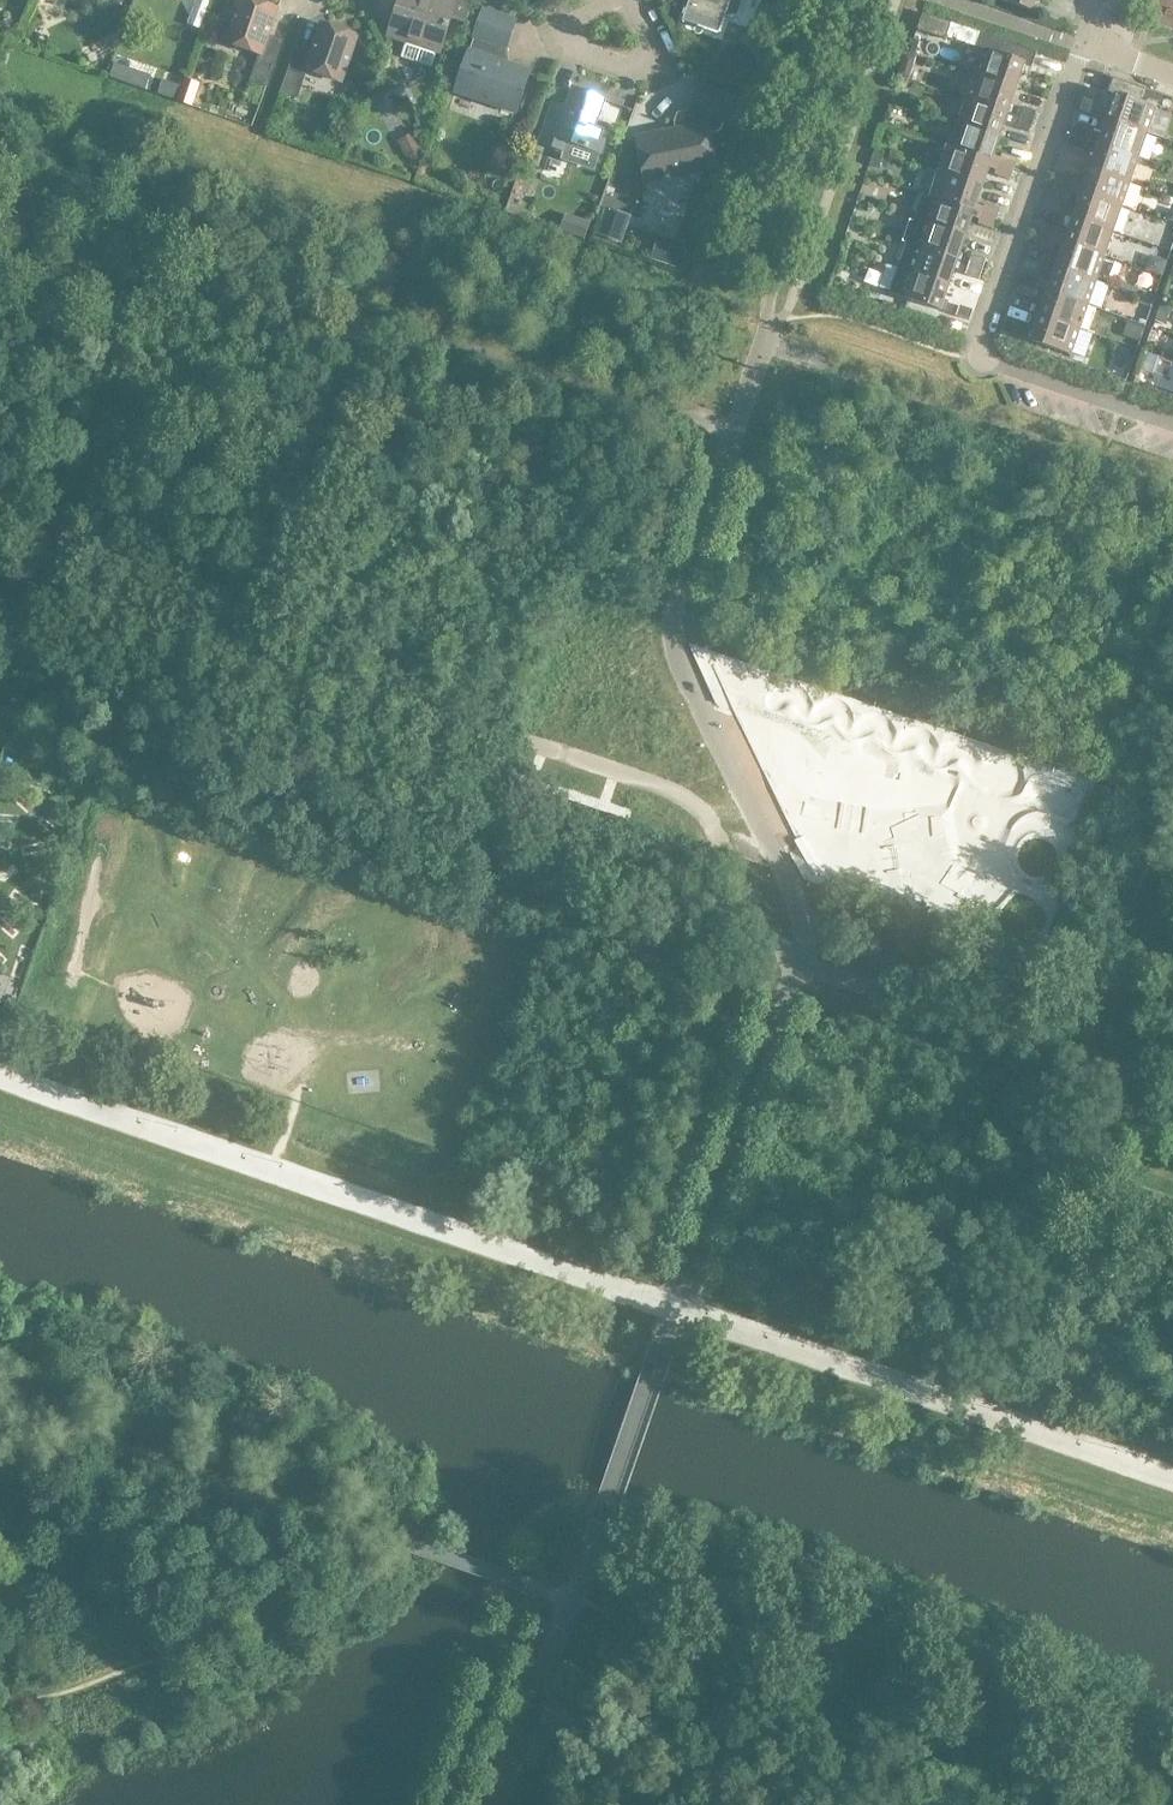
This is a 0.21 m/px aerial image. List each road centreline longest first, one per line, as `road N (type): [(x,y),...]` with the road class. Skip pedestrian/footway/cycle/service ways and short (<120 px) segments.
road 1 (residential): [(978,361),(1084,51)]
road 2 (residential): [(978,361),(1172,428)]
road 3 (residential): [(647,0),(657,31),(650,48),(619,62),(590,45),(584,29),(595,0)]

